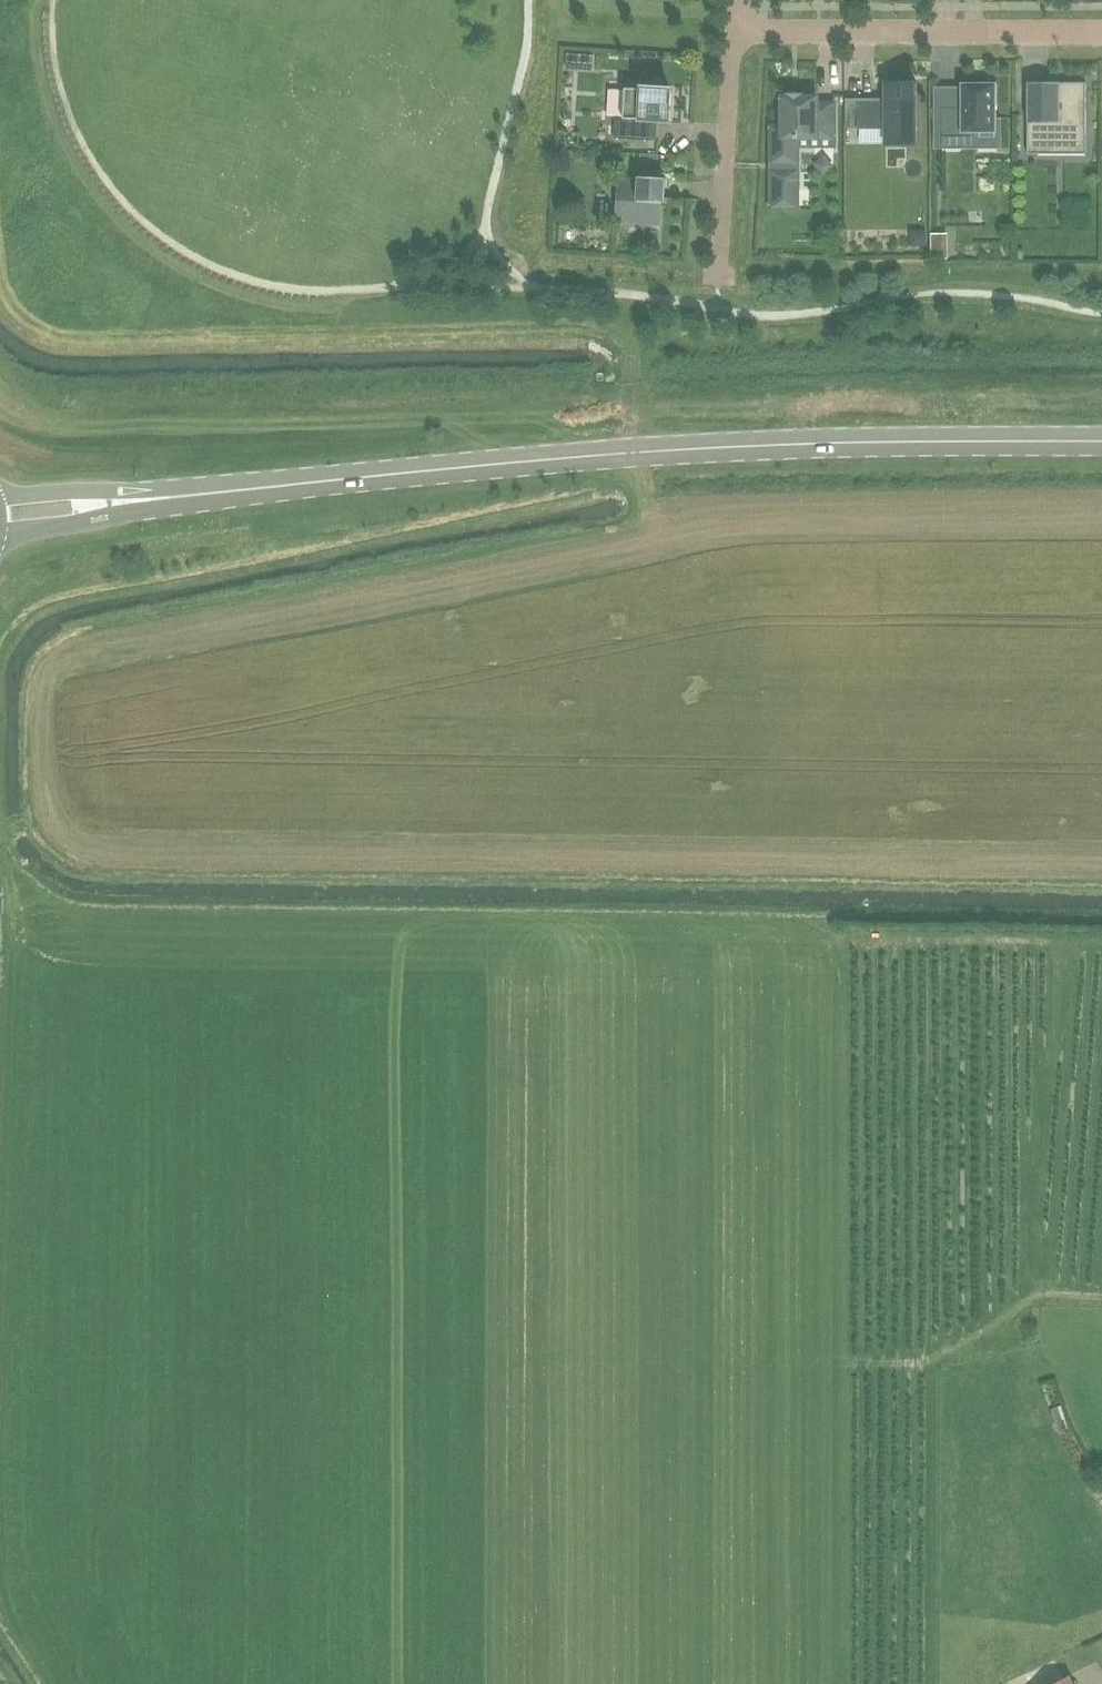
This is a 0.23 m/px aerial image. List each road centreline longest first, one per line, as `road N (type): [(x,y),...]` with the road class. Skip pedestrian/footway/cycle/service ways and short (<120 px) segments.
road 1 (tertiary): [(117,501),(655,451),(1101,441)]
road 2 (residential): [(1101,34),(730,34)]
road 3 (residential): [(715,279),(730,34)]
road 4 (tertiary): [(0,536),(72,523),(117,501)]

